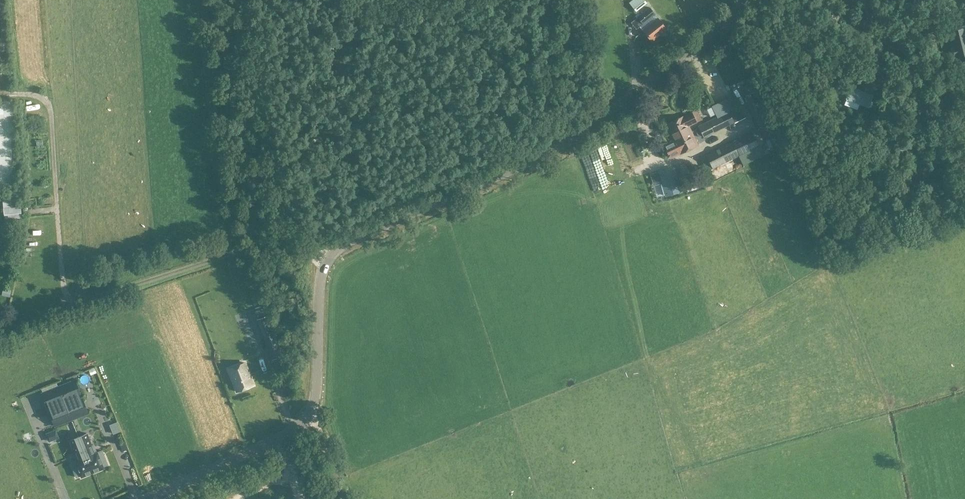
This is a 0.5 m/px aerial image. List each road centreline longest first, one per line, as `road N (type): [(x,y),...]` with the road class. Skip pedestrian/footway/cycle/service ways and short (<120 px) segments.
road 1 (tertiary): [(147,498),(288,435),(309,417),(321,280),(342,245),(582,133),(751,0)]
road 2 (track): [(329,259),(236,252),(0,326)]
road 3 (track): [(243,0),(289,210),(334,253)]
road 4 (track): [(964,152),(926,0)]
road 5 (track): [(535,0),(547,110),(564,143)]

